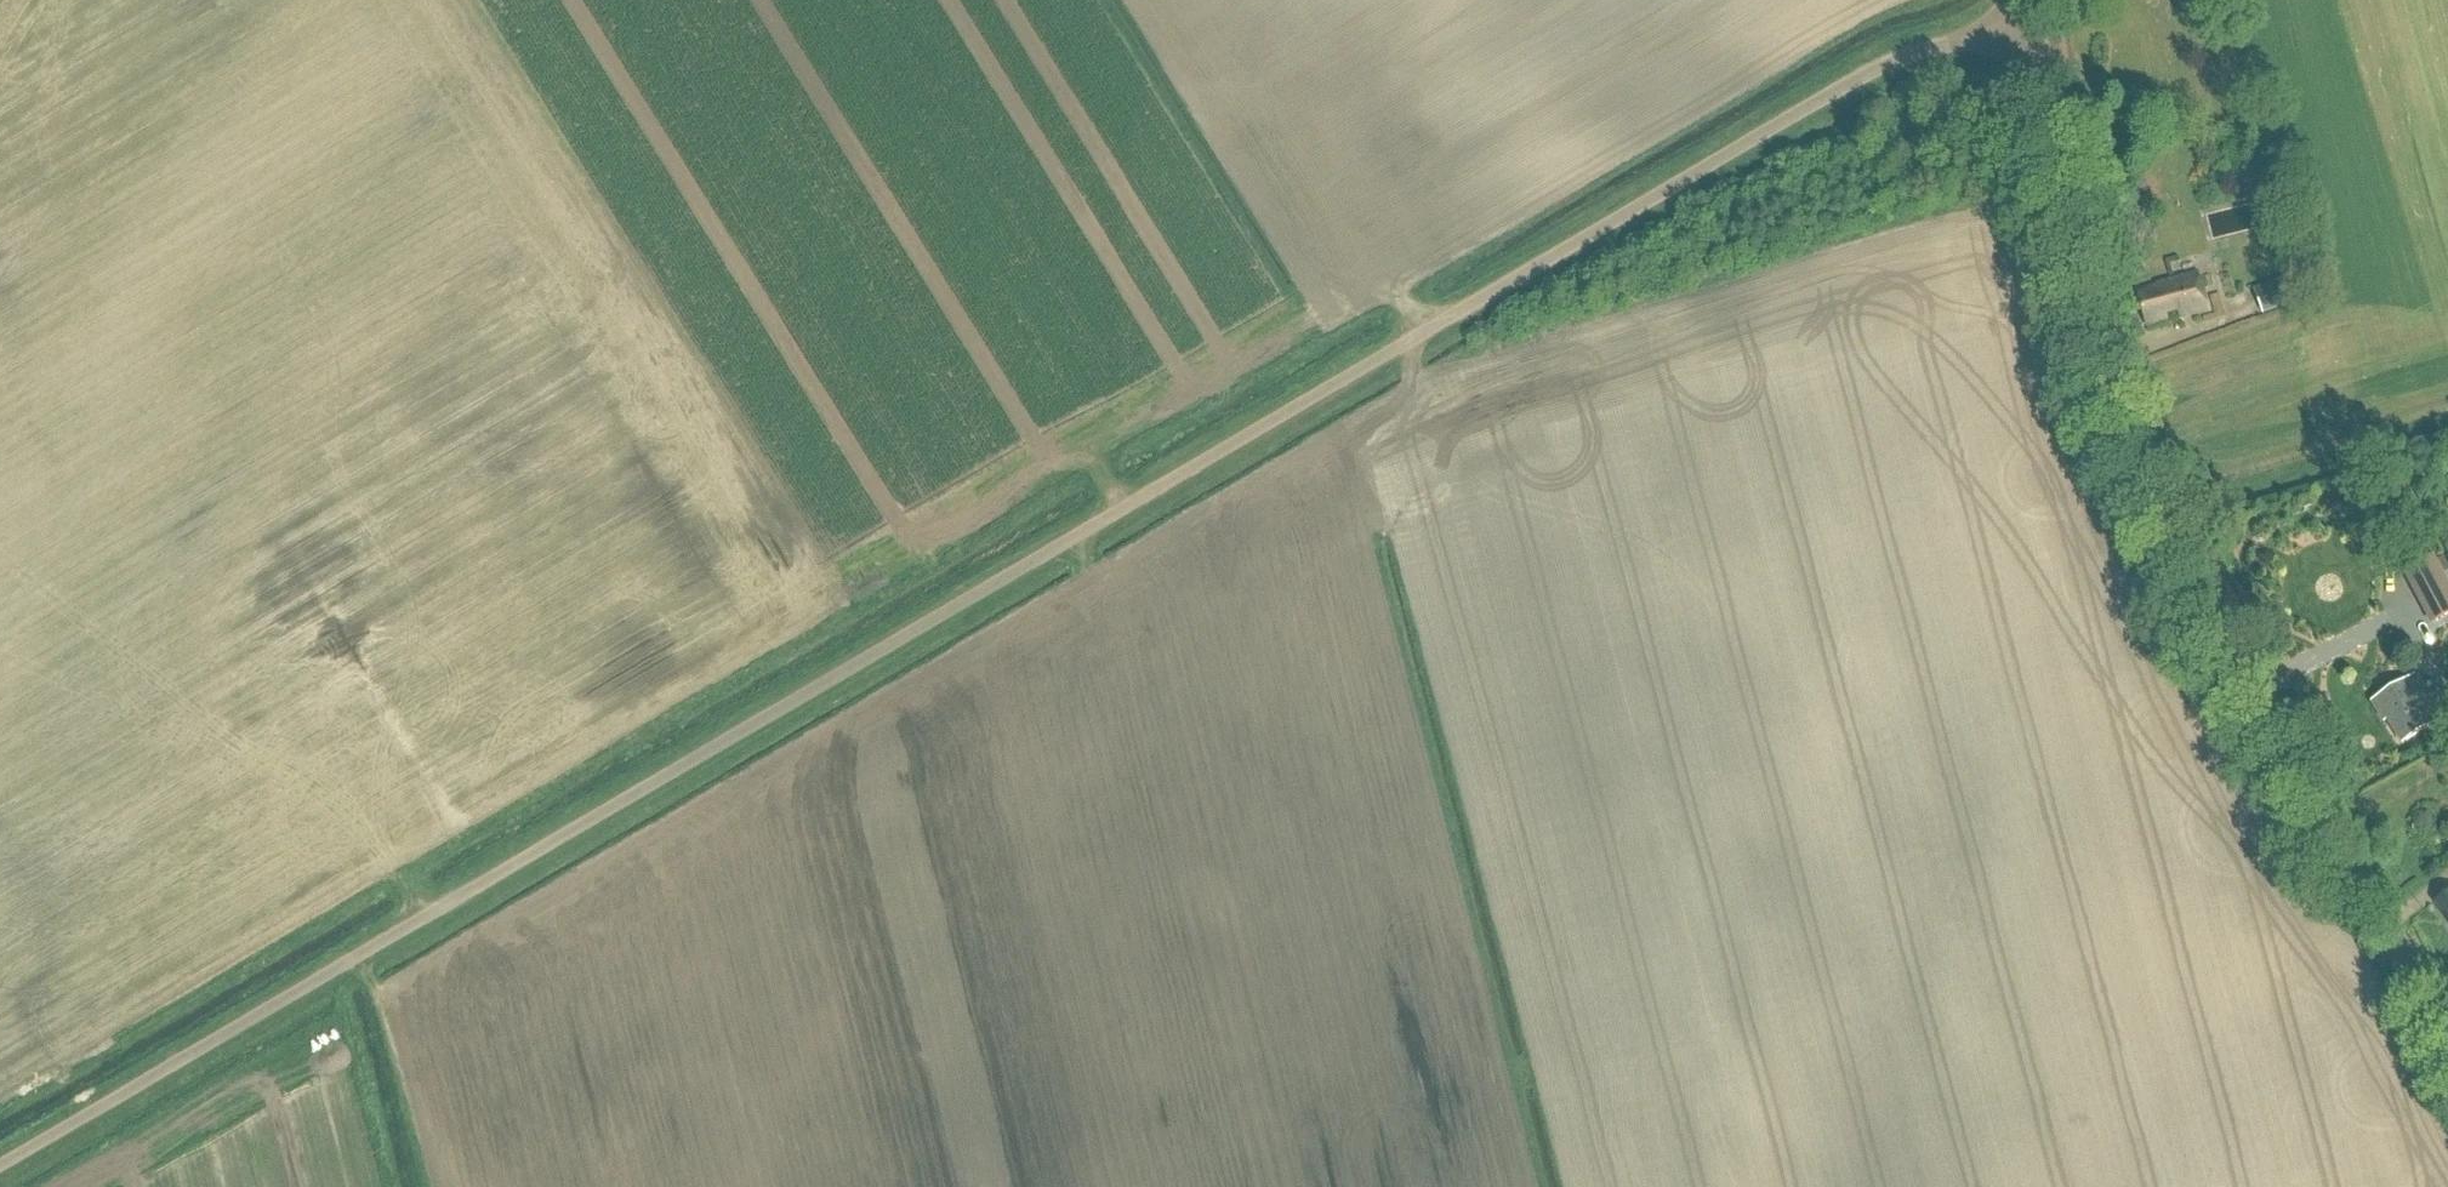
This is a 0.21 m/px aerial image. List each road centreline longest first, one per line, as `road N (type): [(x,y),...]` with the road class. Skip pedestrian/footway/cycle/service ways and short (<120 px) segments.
road 1 (unclassified): [(0,1166),(1897,57),(2028,24)]
road 2 (tertiary): [(2447,1033),(2205,606),(2107,403),(2028,24)]

